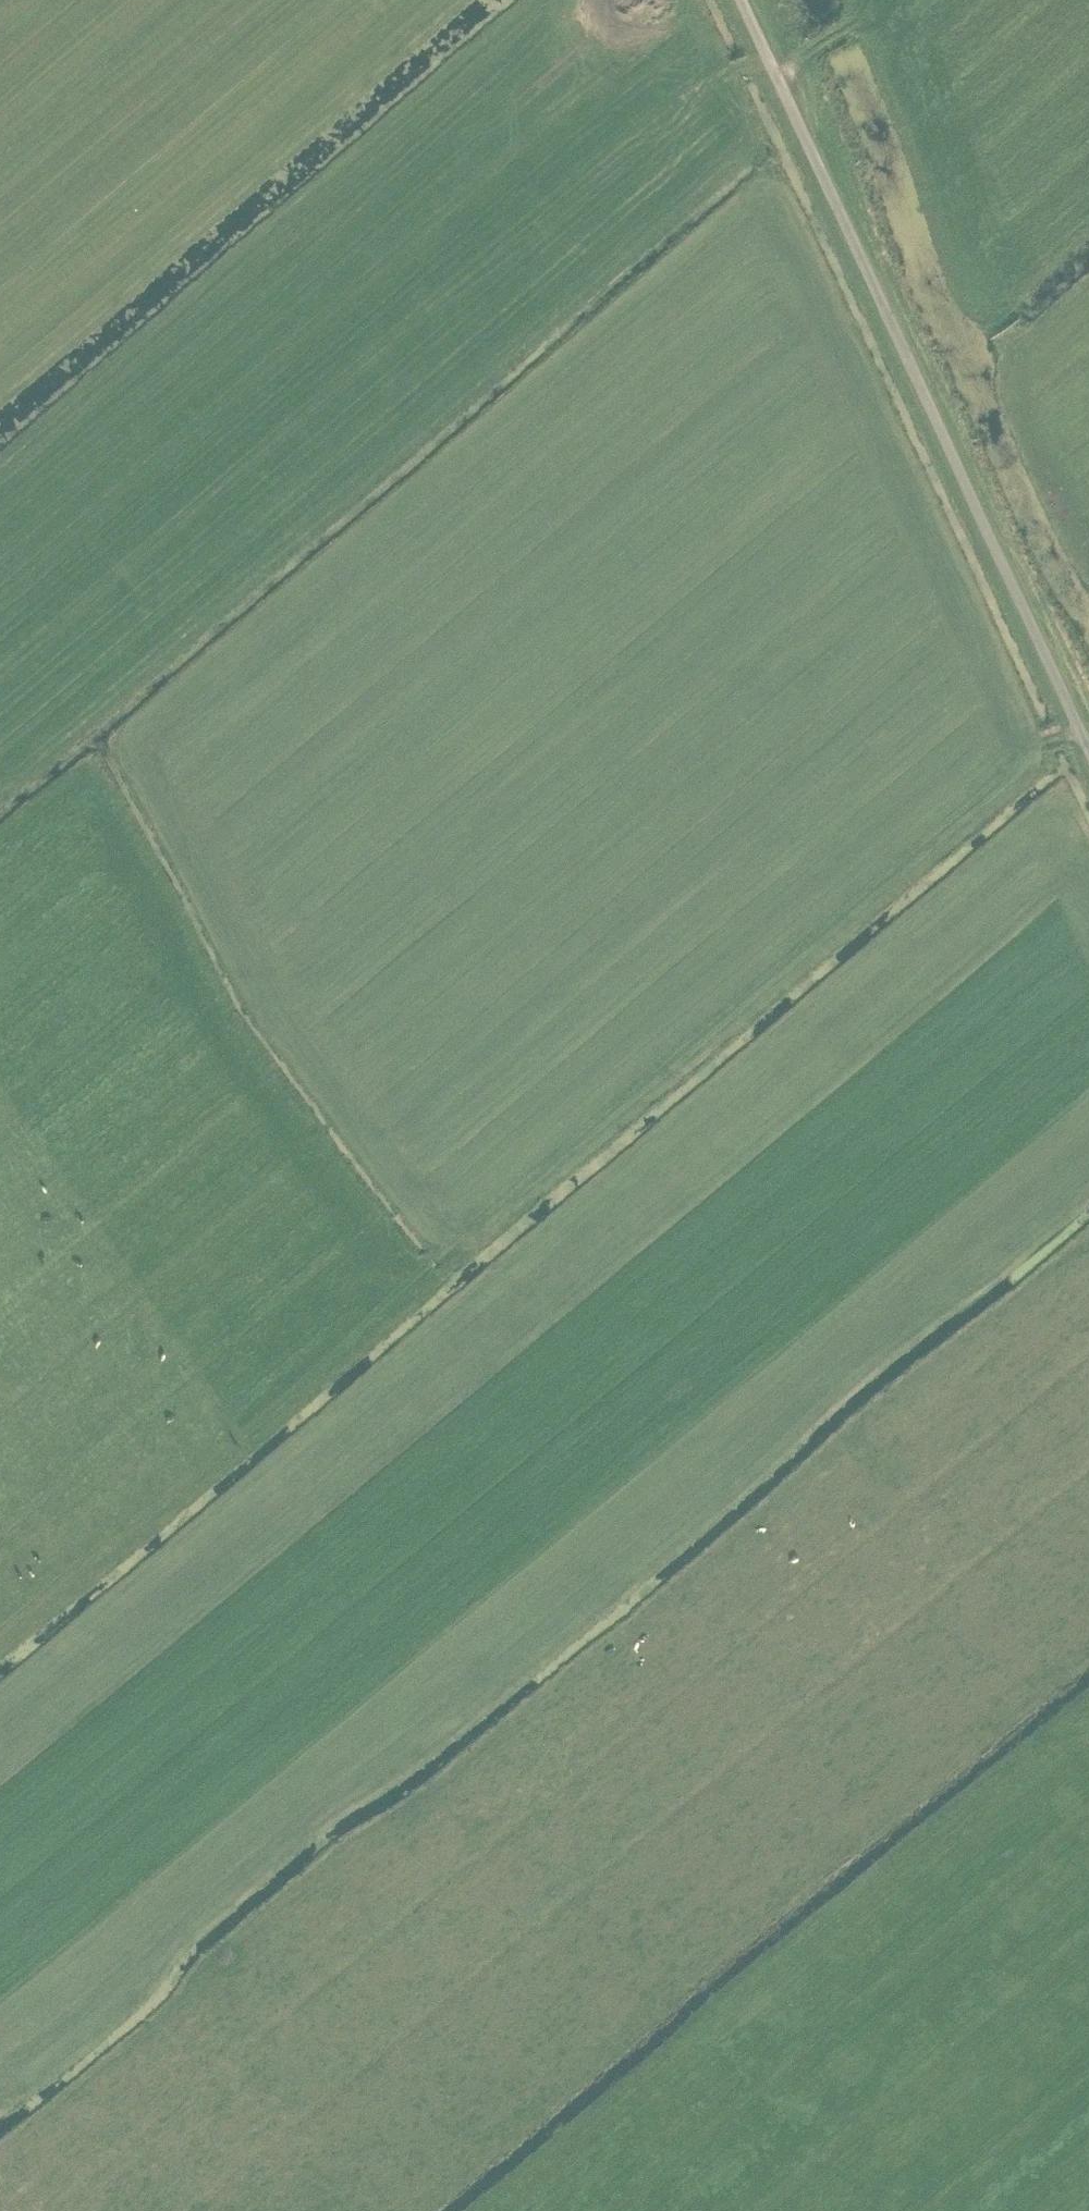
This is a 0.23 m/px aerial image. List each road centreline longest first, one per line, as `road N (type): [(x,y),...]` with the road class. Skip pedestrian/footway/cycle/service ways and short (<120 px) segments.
road 1 (unclassified): [(1088,747),(743,0)]

